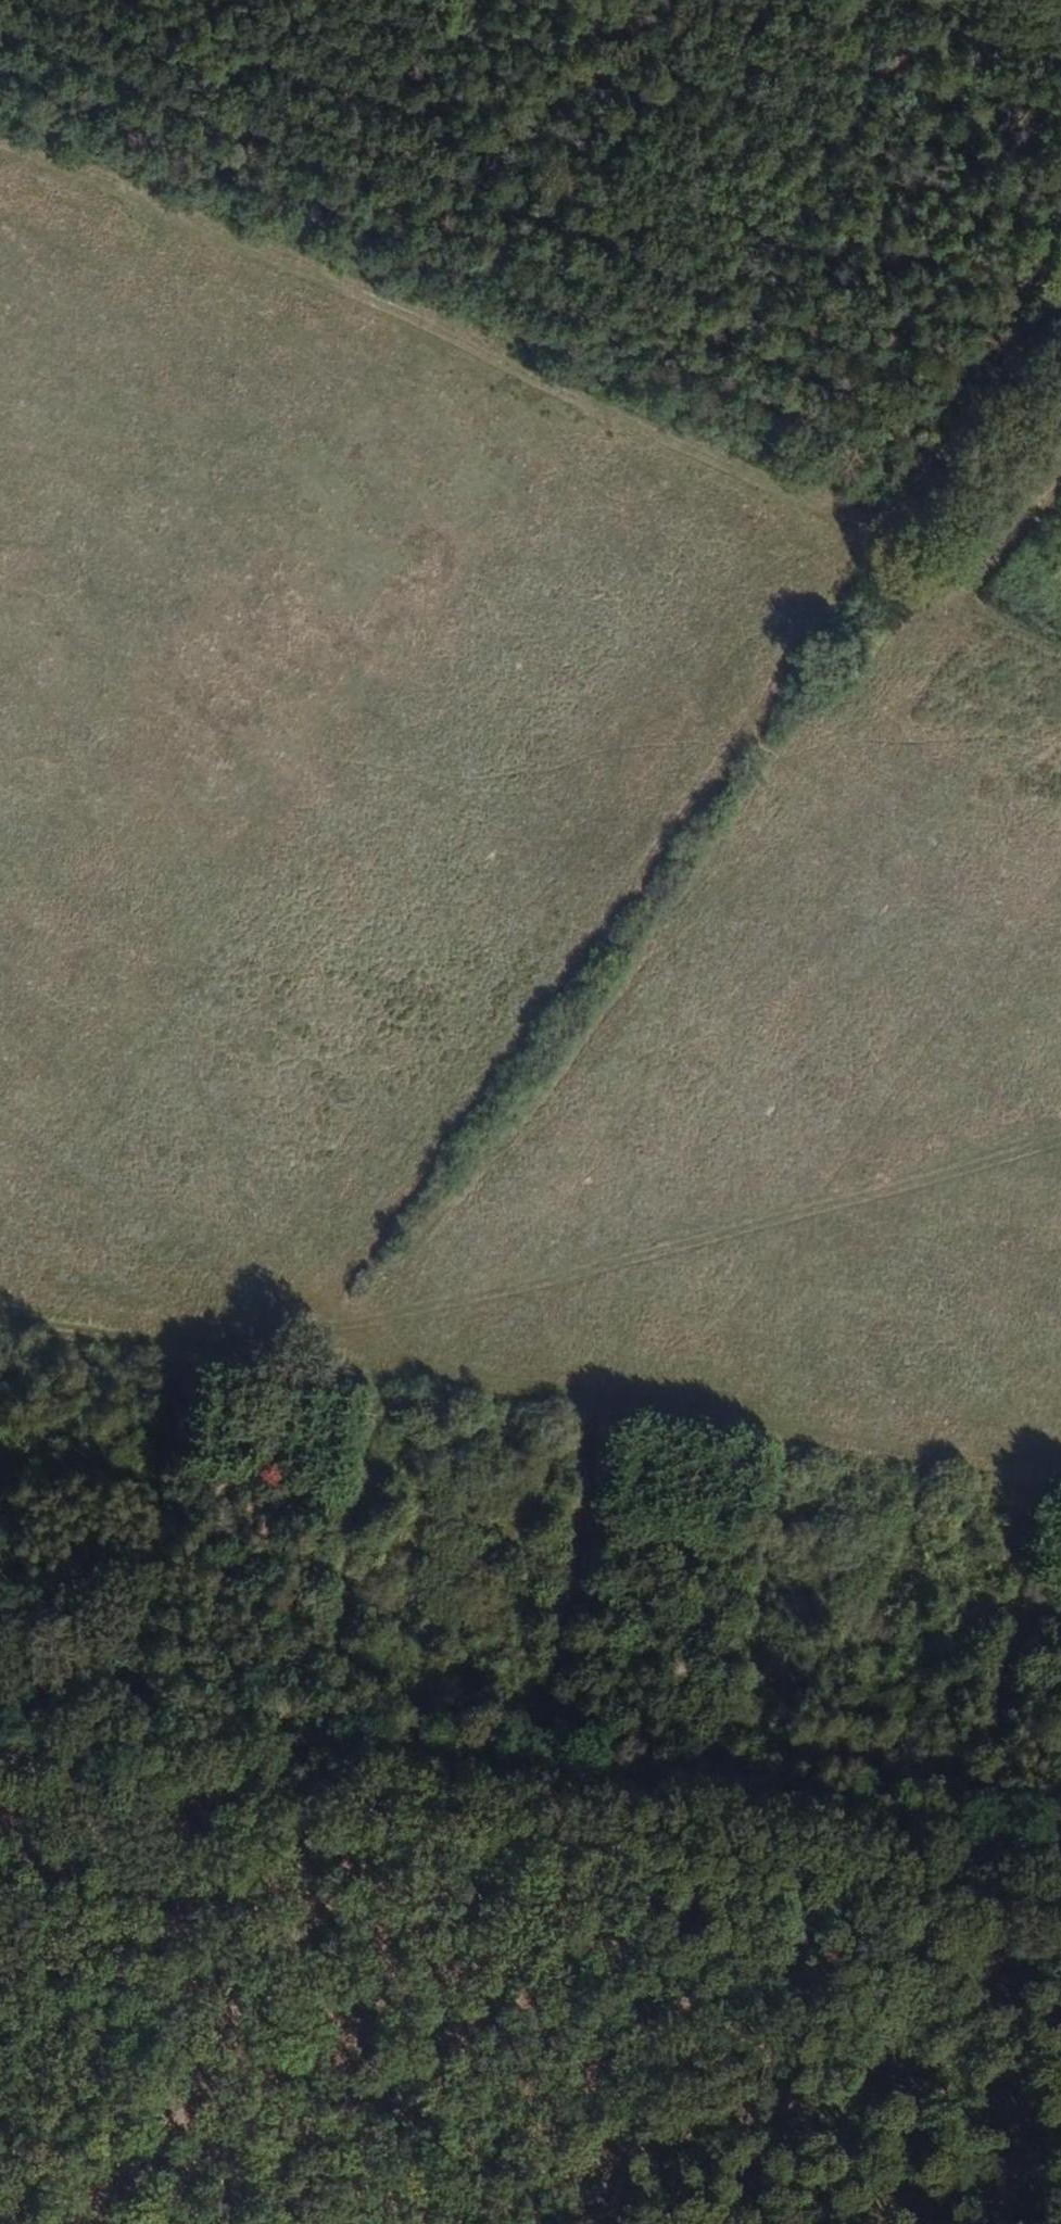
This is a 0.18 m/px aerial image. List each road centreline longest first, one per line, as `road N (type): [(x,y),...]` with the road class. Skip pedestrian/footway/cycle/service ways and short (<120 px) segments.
road 1 (track): [(1060,1921),(0,1767)]

